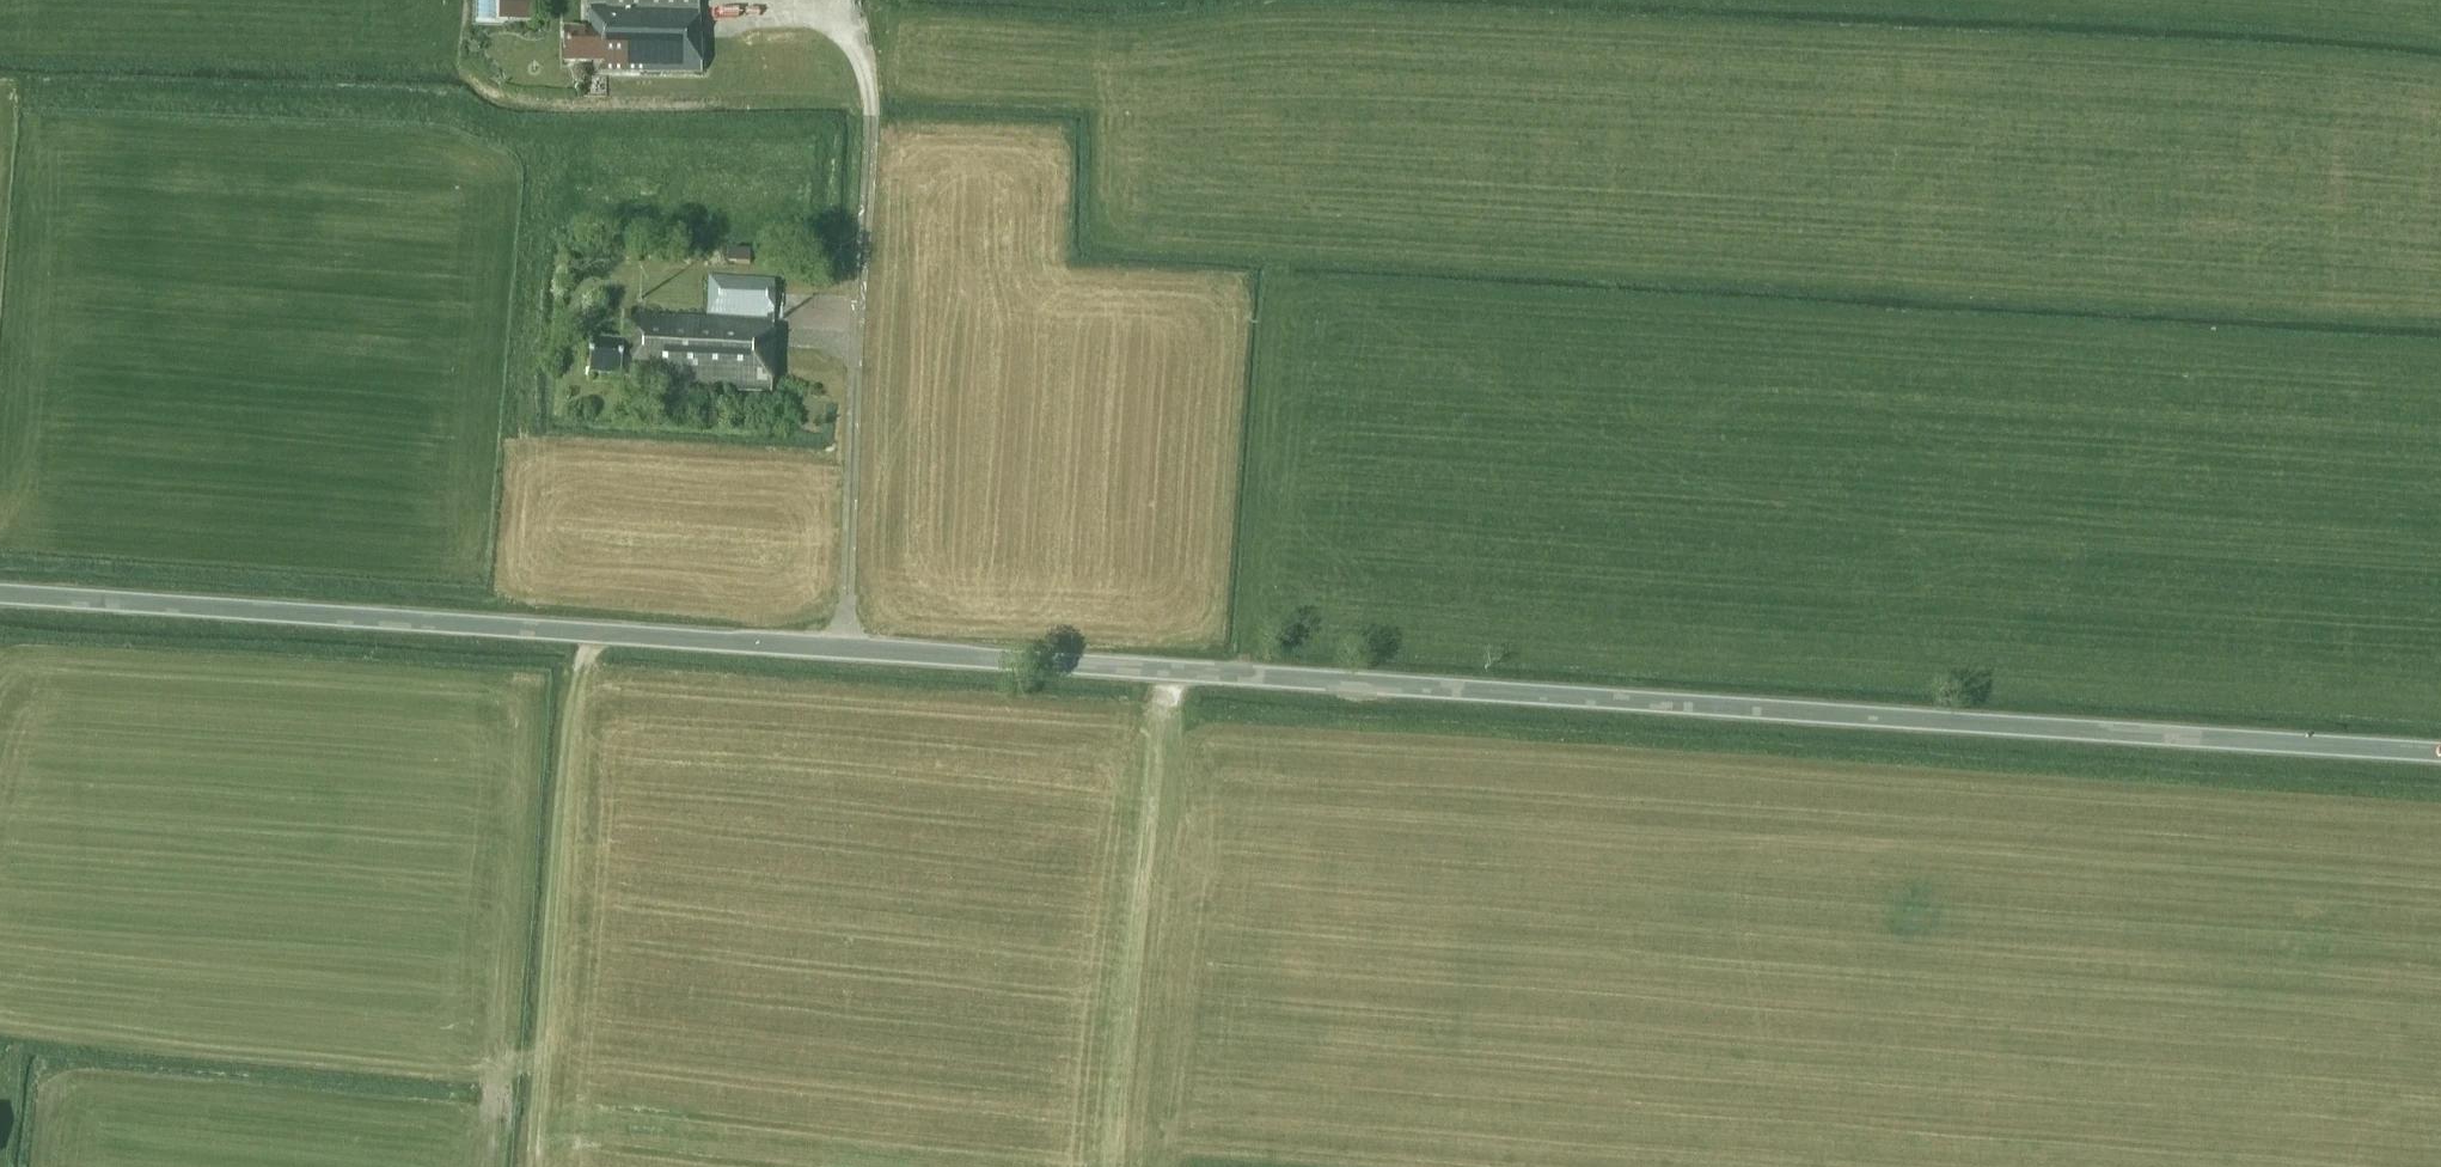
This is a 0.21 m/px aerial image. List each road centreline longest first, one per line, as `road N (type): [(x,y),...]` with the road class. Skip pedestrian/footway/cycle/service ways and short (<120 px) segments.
road 1 (tertiary): [(2440,752),(0,594)]

